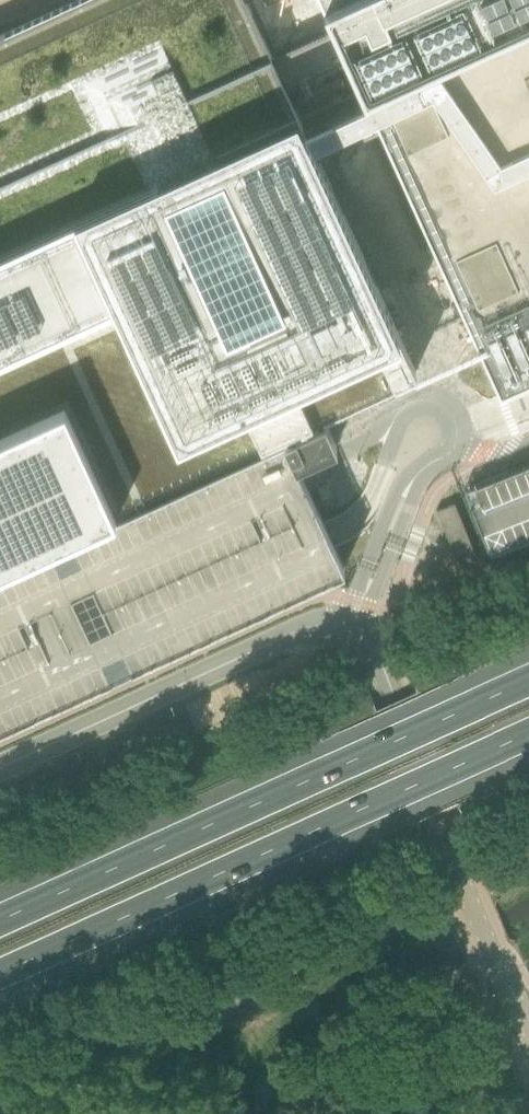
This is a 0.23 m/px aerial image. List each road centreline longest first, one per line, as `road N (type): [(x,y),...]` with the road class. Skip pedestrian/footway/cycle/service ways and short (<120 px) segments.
road 1 (motorway): [(528,680),(0,921)]
road 2 (motorway): [(0,973),(528,732)]
road 3 (track): [(0,1113),(275,994),(465,888)]
road 4 (tertiary): [(528,1028),(475,913),(376,654),(349,628)]
road 5 (tertiary): [(0,769),(317,625),(349,628)]

